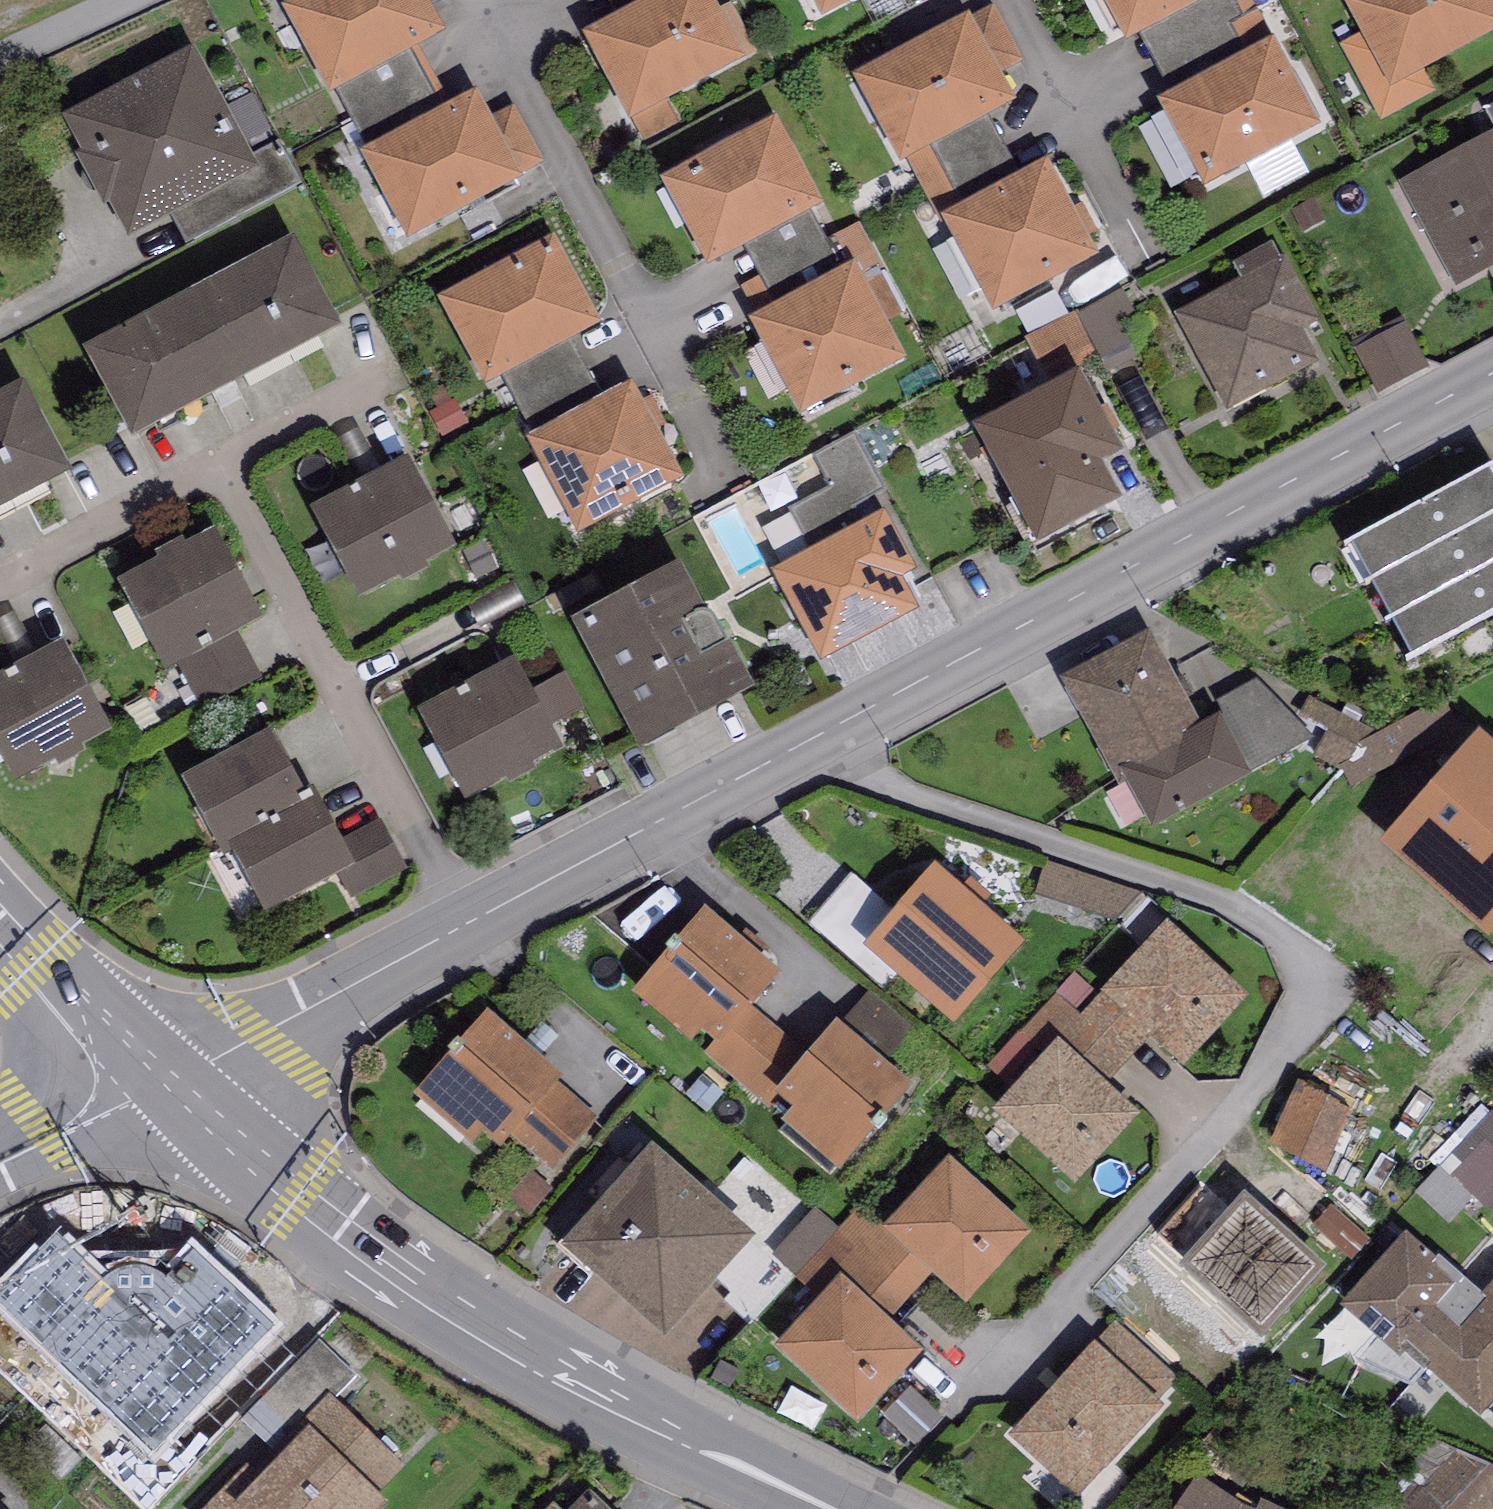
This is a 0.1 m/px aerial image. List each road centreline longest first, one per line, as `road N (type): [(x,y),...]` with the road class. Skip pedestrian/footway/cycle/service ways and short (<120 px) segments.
road 1 (residential): [(1492,380),(159,1084)]
road 2 (residential): [(831,1508),(585,1386),(387,1265),(159,1084)]
road 3 (residential): [(159,1084),(0,928)]
road 4 (unclassified): [(0,1160),(159,1084)]

